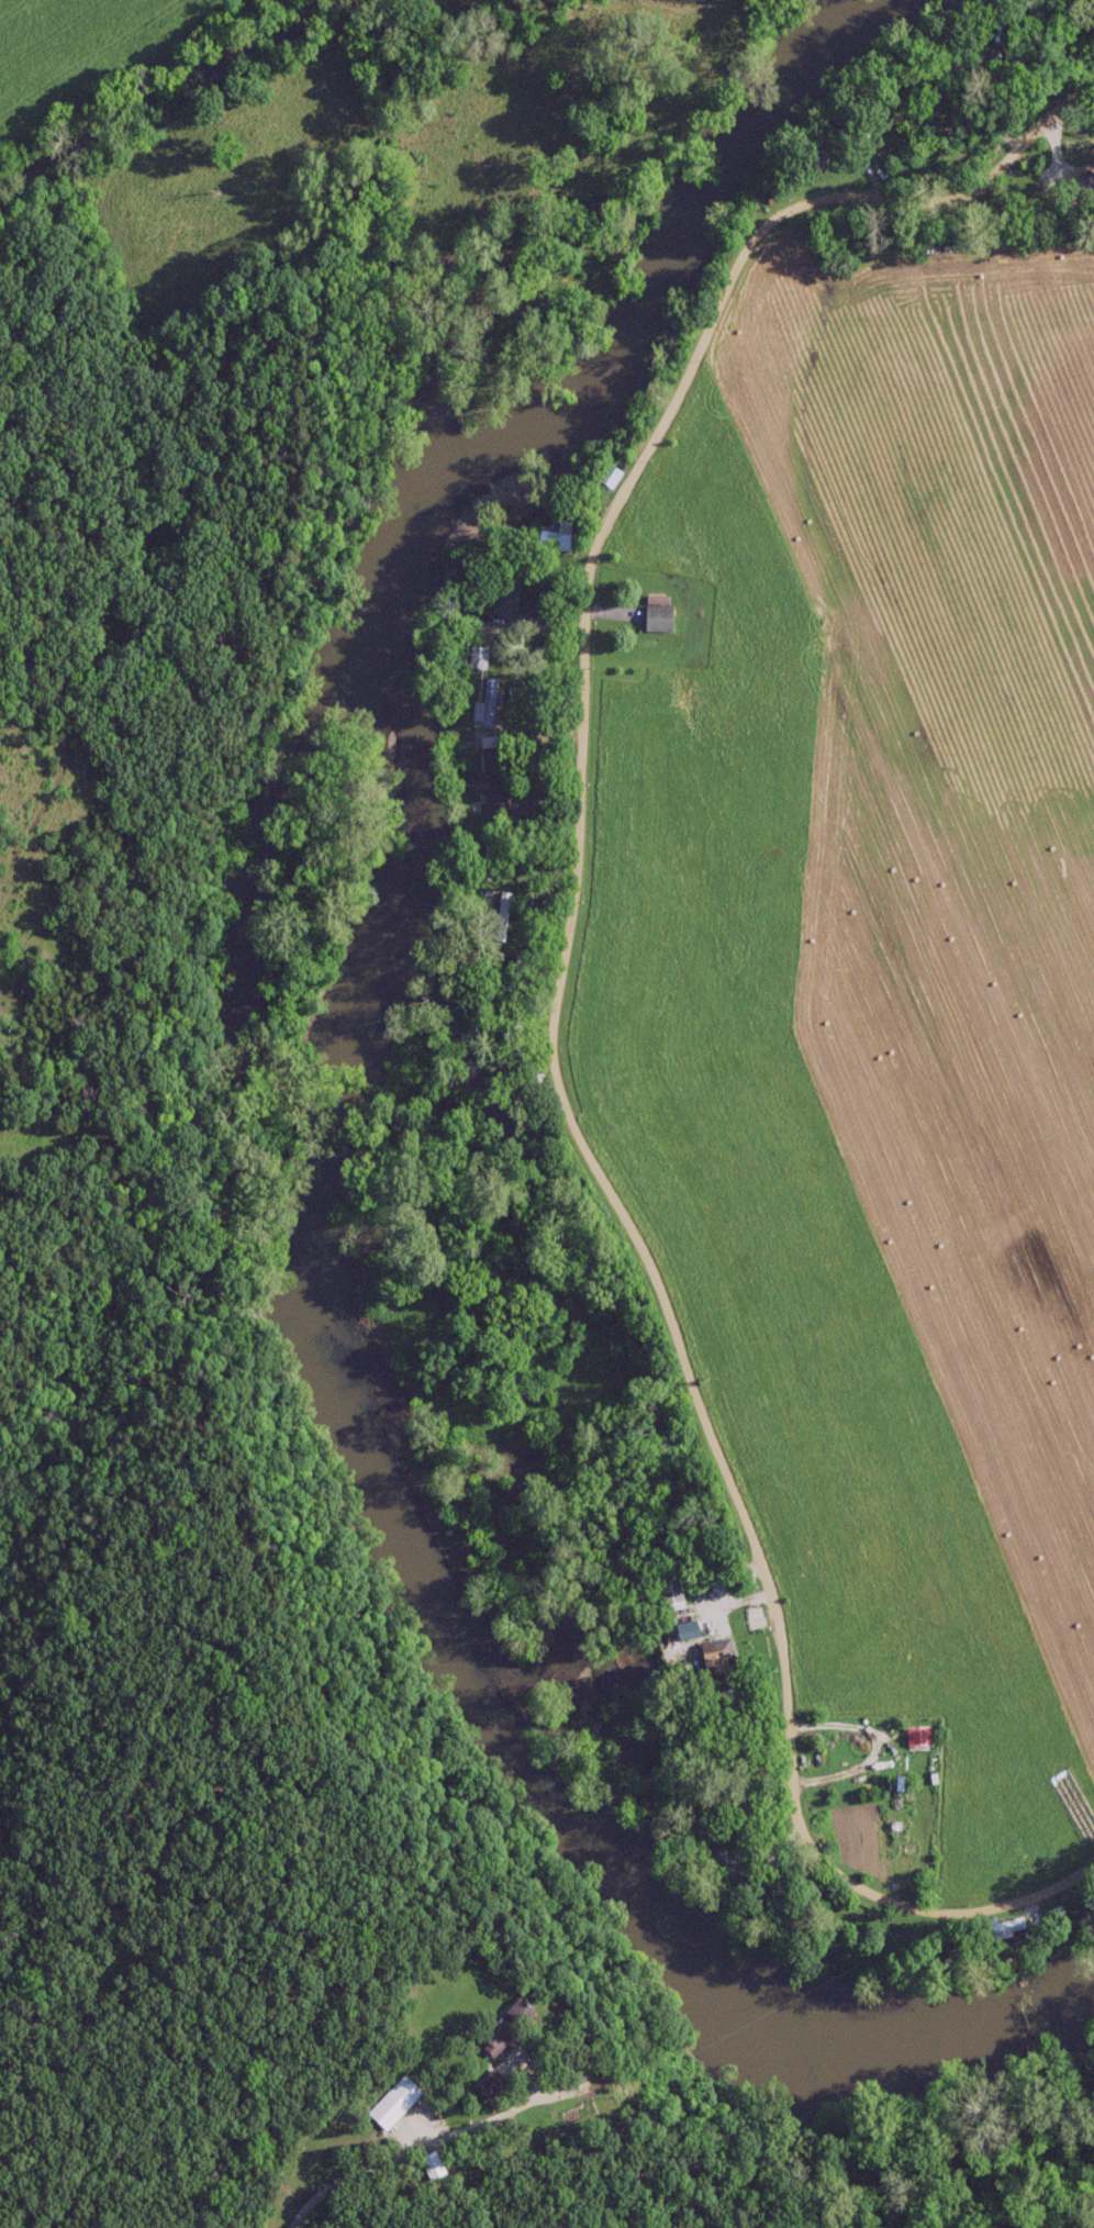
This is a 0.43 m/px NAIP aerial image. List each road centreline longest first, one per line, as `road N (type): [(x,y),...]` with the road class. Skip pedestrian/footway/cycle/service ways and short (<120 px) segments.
road 1 (residential): [(1093,77),(964,194),(778,197),(759,226),(591,566),(580,858),(550,1028),(556,1084),(573,1138),(658,1285),(759,1566),(782,1670),(786,1789),(806,1852),(835,1882),(907,1915),(993,1916),(1037,1904),(1093,1867)]

